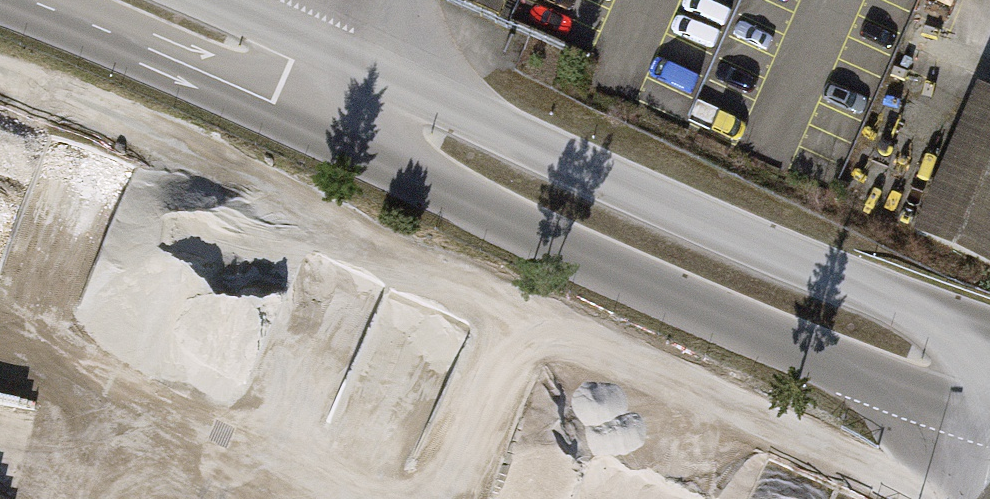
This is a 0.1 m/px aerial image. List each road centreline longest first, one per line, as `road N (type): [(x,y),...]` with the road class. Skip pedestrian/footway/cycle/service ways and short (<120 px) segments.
road 1 (secondary): [(22,0),(795,349),(989,423)]
road 2 (secondary): [(989,335),(794,262),(205,0)]

